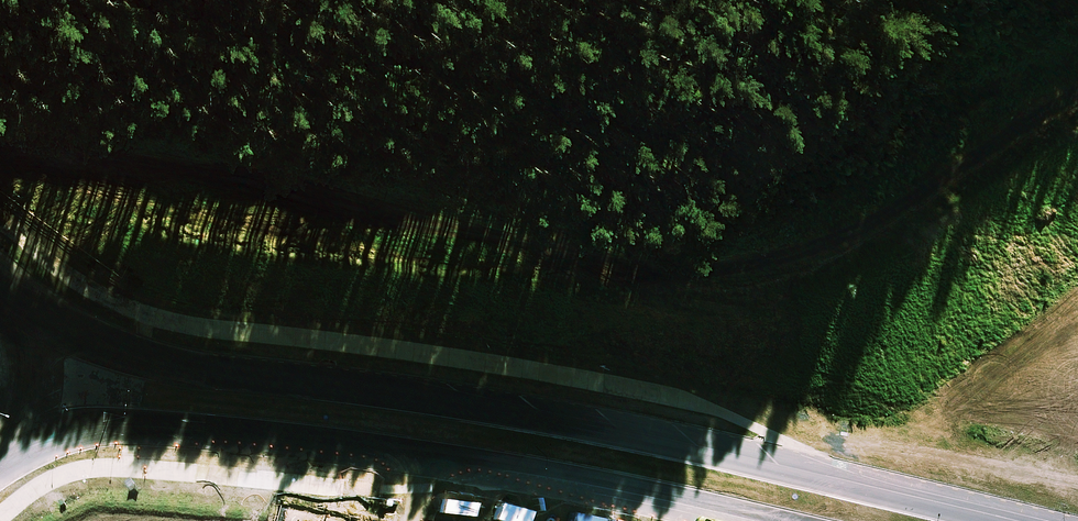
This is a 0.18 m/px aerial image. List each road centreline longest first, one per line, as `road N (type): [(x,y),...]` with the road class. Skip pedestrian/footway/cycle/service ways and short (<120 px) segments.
road 1 (tertiary): [(1,304),(165,365),(716,448),(1007,520)]
road 2 (tertiary): [(777,520),(548,476),(97,426),(0,442)]
road 3 (track): [(1077,115),(774,270),(662,289)]
road 4 (tertiary): [(1,304),(21,374),(0,439)]

